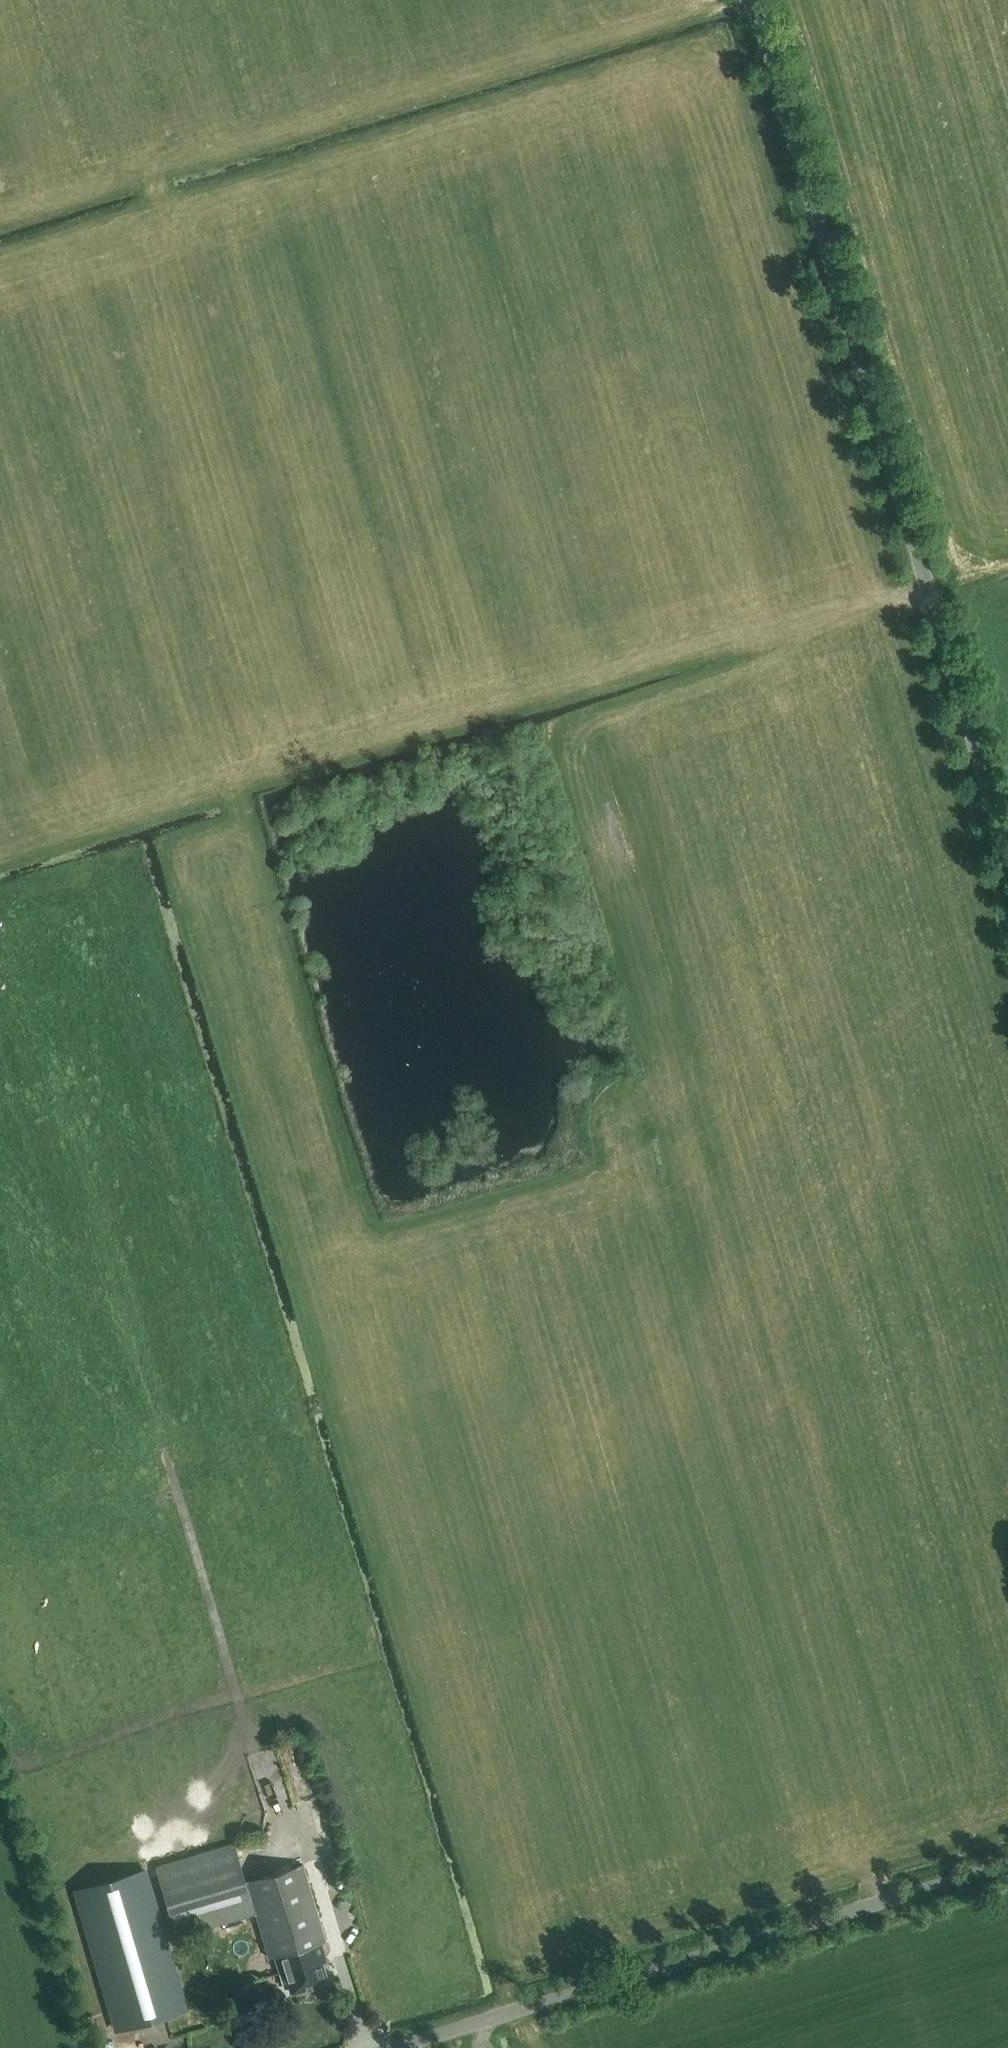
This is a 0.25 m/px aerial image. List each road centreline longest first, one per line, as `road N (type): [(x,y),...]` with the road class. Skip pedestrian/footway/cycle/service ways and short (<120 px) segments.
road 1 (unclassified): [(1007,848),(753,0)]
road 2 (unclassified): [(390,2047),(1007,1863)]

